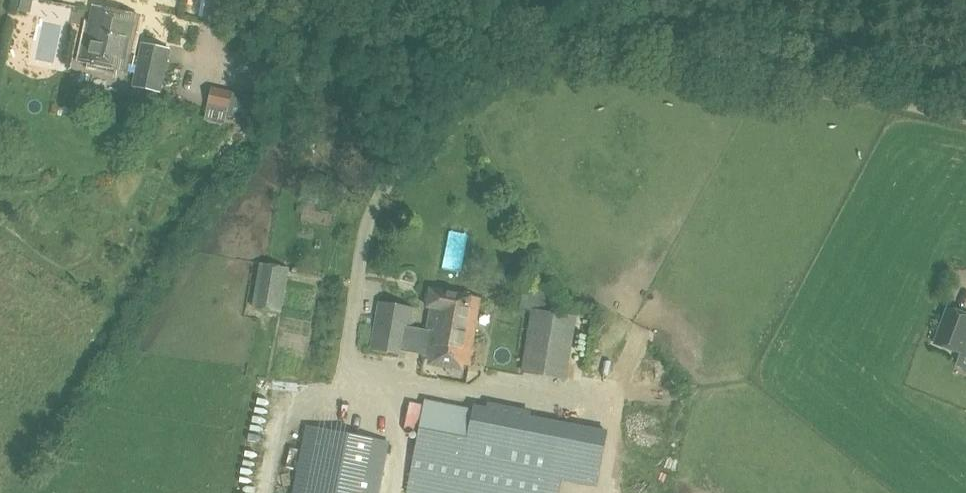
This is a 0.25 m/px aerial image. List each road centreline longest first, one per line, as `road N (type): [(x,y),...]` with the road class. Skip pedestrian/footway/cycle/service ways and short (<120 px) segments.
road 1 (unclassified): [(965,99),(488,0)]

